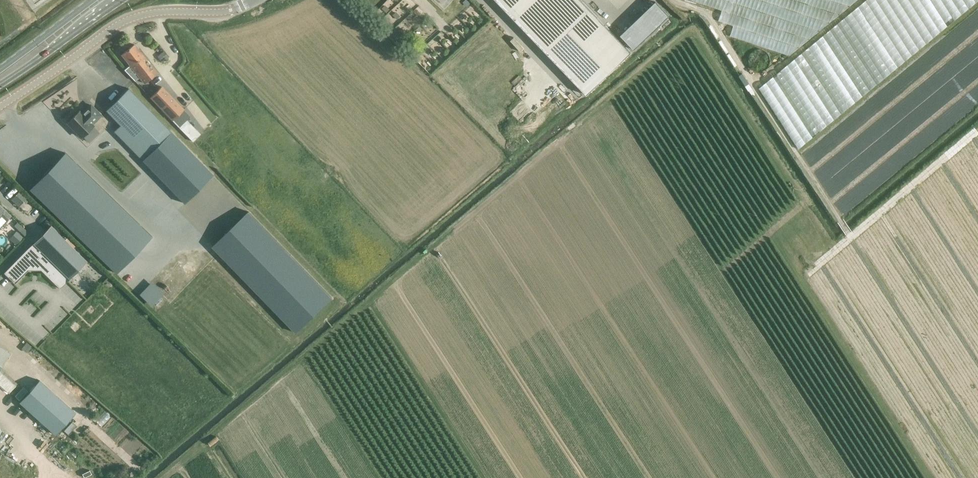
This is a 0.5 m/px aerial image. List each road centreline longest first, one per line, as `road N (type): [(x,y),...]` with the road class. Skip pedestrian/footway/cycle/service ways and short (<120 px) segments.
road 1 (unclassified): [(0,106),(122,23),(159,12),(226,11),(253,0)]
road 2 (secondary): [(0,84),(122,0)]

